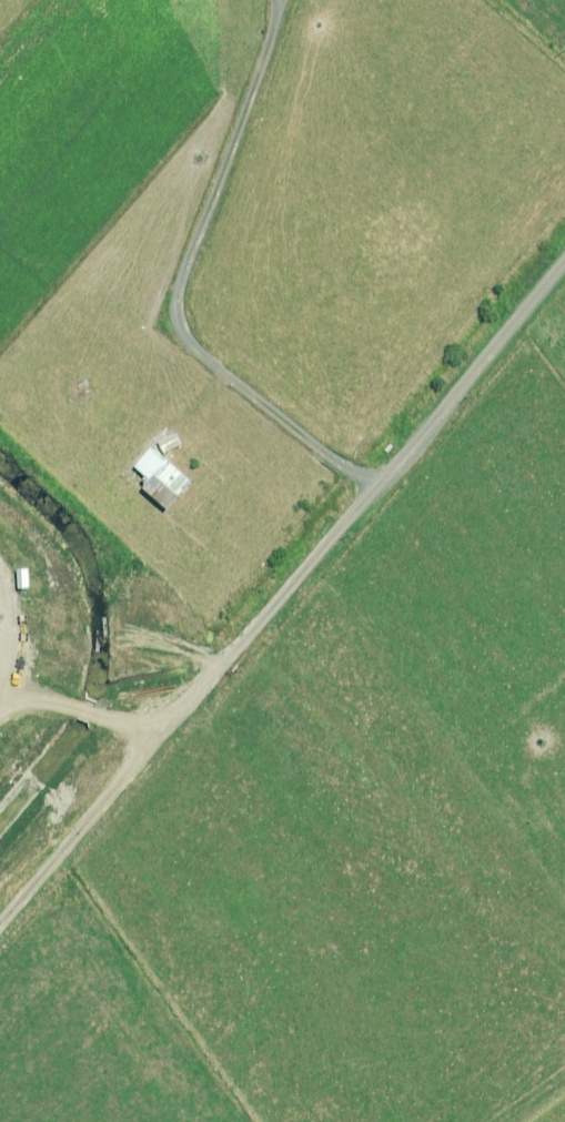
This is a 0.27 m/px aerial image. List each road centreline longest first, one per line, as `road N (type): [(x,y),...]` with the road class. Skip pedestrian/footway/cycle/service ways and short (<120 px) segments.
road 1 (track): [(269,0),(184,268),(192,323),(385,486)]
road 2 (unclassified): [(233,656),(564,271)]
road 3 (track): [(165,732),(0,925)]
road 4 (track): [(165,732),(22,696)]

